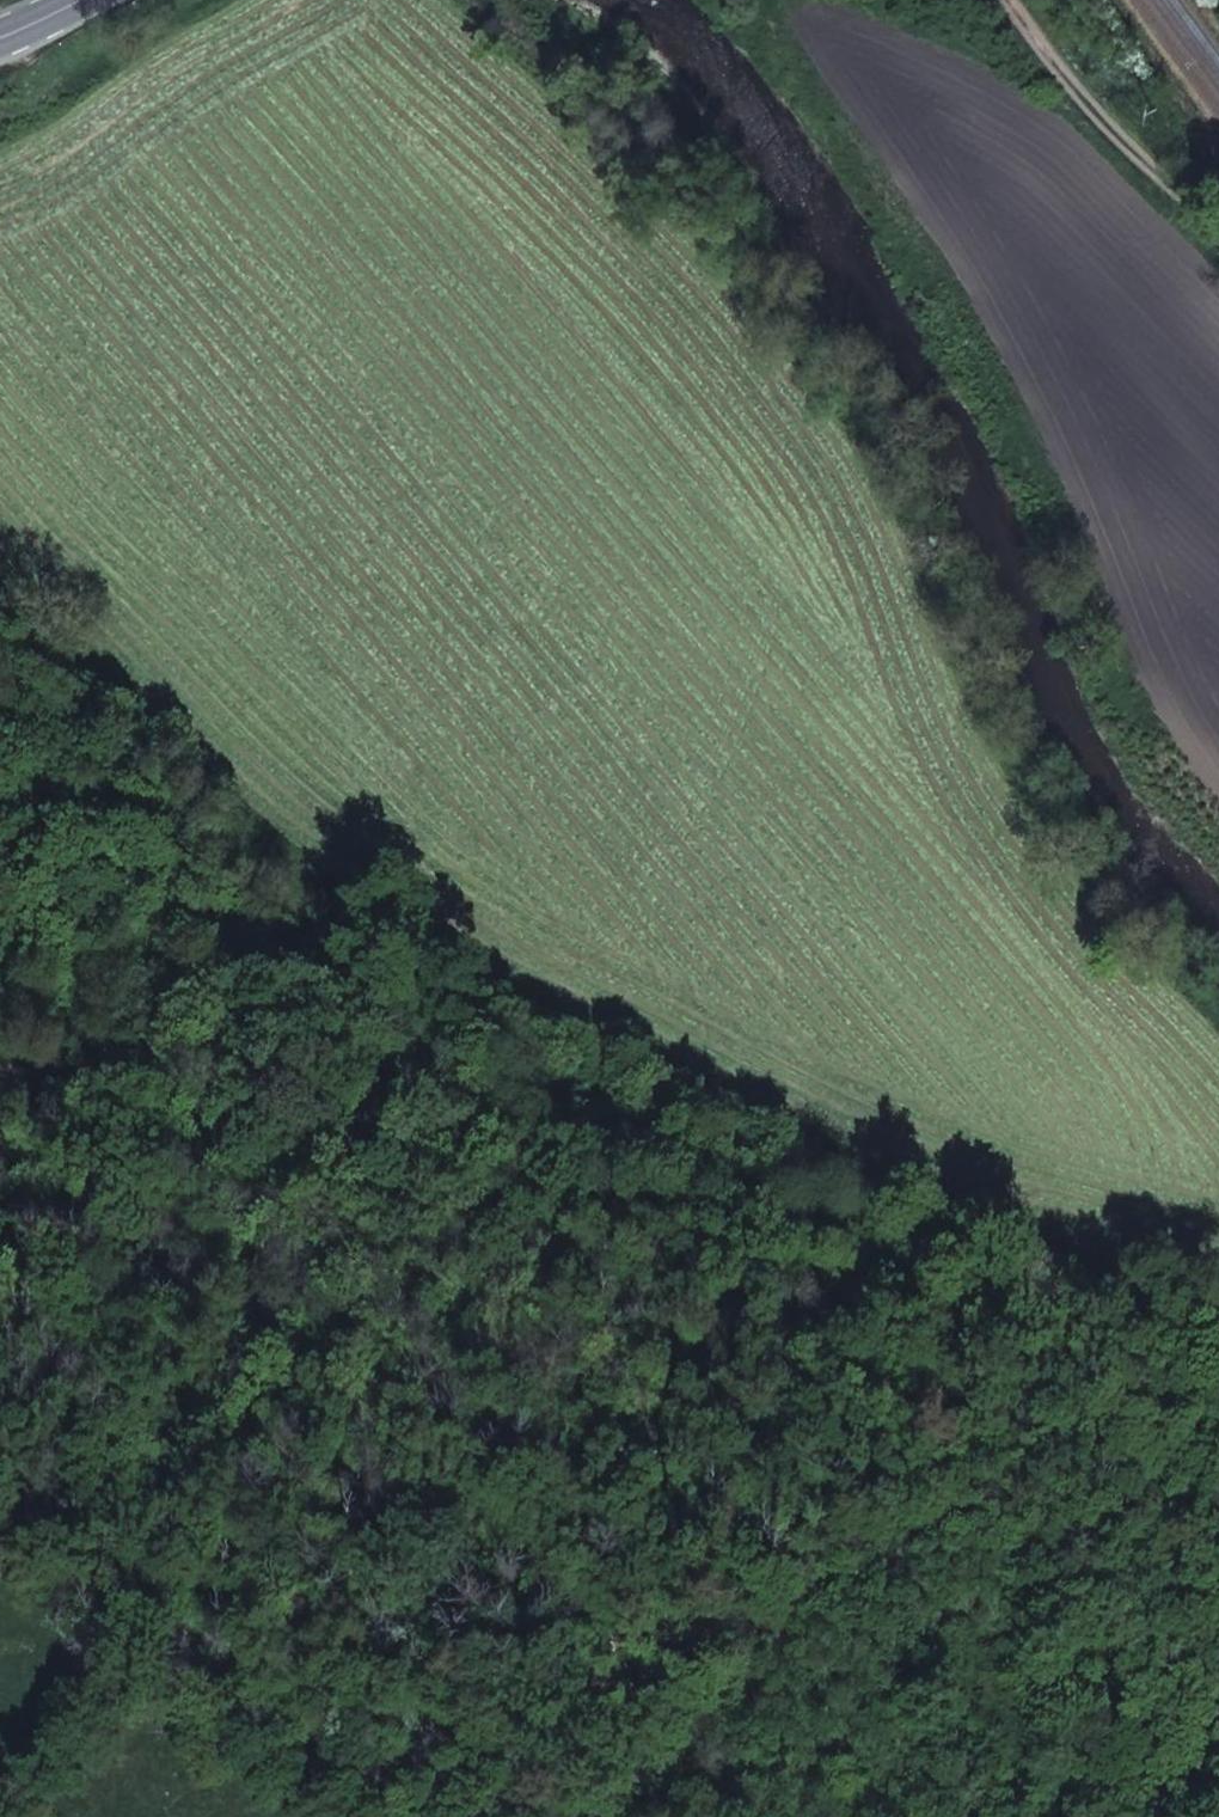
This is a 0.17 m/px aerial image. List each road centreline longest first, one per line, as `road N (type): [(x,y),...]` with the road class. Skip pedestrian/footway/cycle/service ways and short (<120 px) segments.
road 1 (track): [(0,569),(86,661),(748,1001),(1128,1133),(1218,1182)]
road 2 (track): [(1019,0),(1091,105),(1218,227)]

